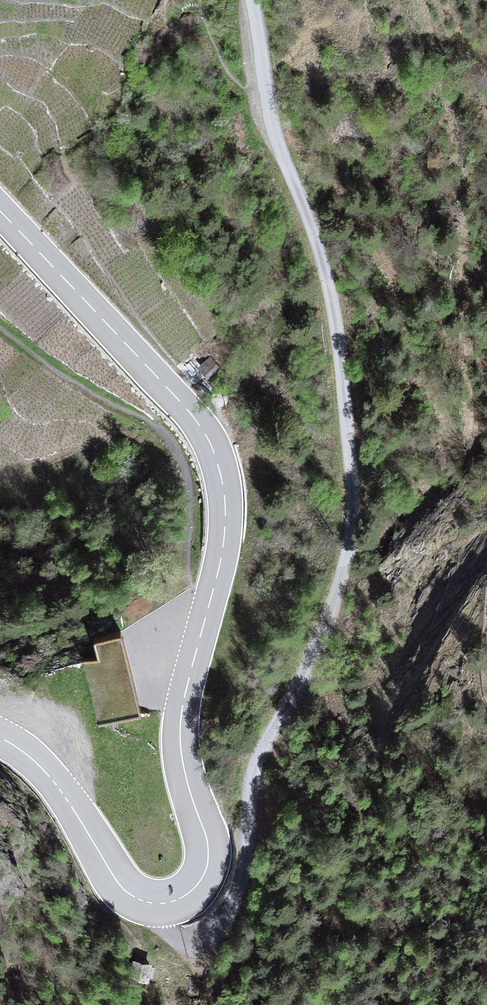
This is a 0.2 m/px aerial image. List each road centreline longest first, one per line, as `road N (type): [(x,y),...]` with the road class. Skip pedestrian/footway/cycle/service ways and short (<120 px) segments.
road 1 (unclassified): [(253,0),(280,147),(328,253),(354,453),(352,538),(336,599),(255,777),(245,870),(228,915),(198,942),(177,939),(159,904)]
road 2 (tertiary): [(0,211),(189,410),(212,440),(227,490),(225,547),(180,736),(207,831),(207,873),(195,890),(159,904)]
road 3 (tertiary): [(159,904),(118,882),(41,766),(0,739)]

